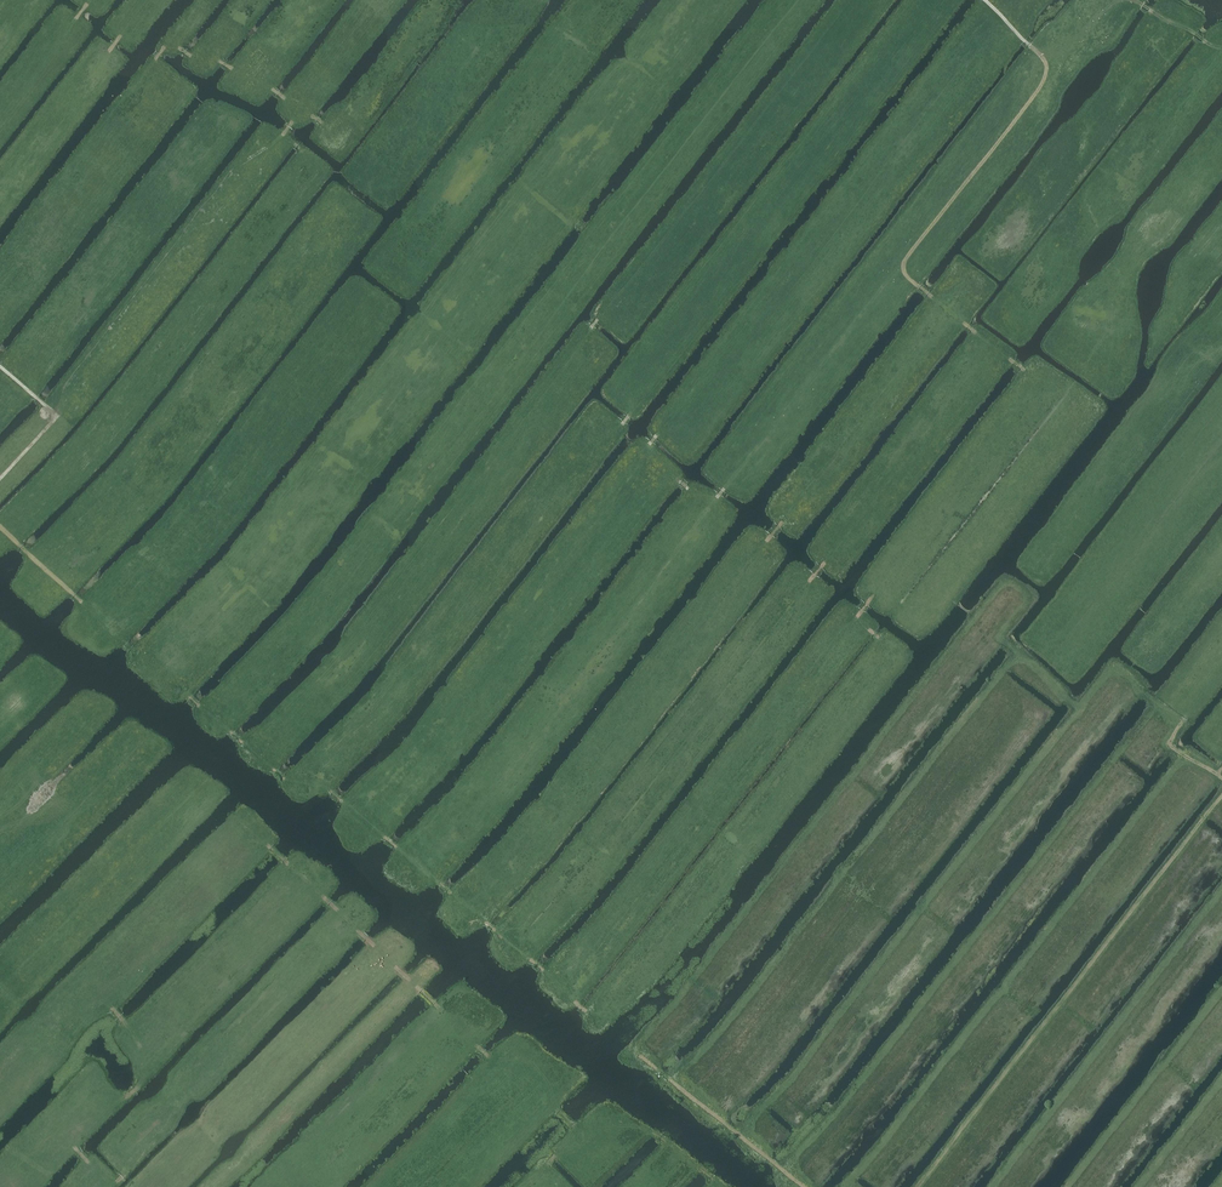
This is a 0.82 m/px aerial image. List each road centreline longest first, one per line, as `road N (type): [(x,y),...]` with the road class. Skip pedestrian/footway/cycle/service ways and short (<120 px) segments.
road 1 (track): [(999,412),(1028,372),(905,271),(1047,71),(984,0)]
road 2 (track): [(915,1186),(1221,796)]
road 3 (track): [(0,478),(55,414),(0,365)]

